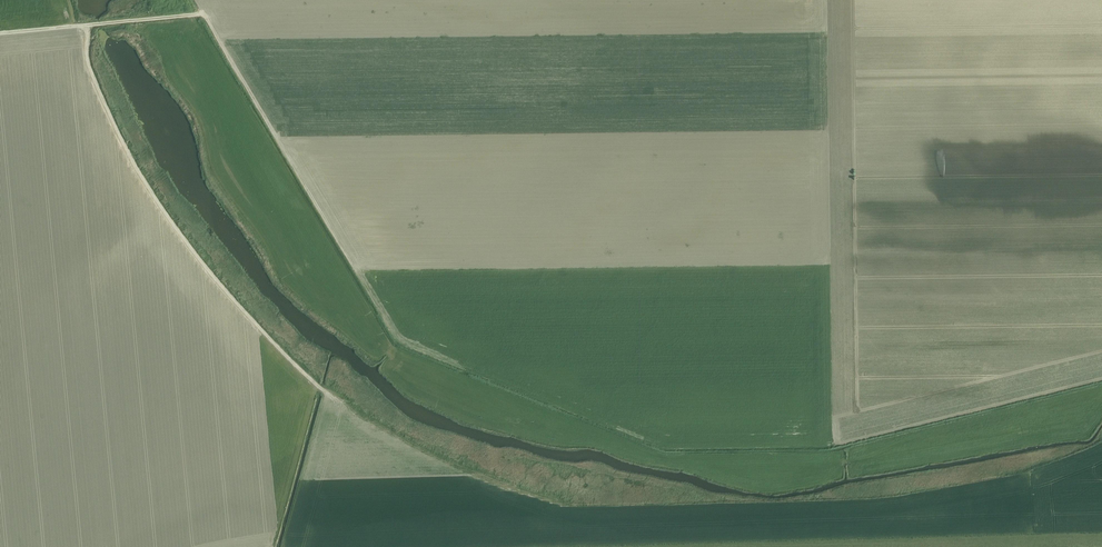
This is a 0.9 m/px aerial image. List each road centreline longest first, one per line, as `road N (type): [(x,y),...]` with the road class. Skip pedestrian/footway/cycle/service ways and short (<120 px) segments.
road 1 (track): [(85,25),(92,72),(151,192),(225,290),(322,389)]

